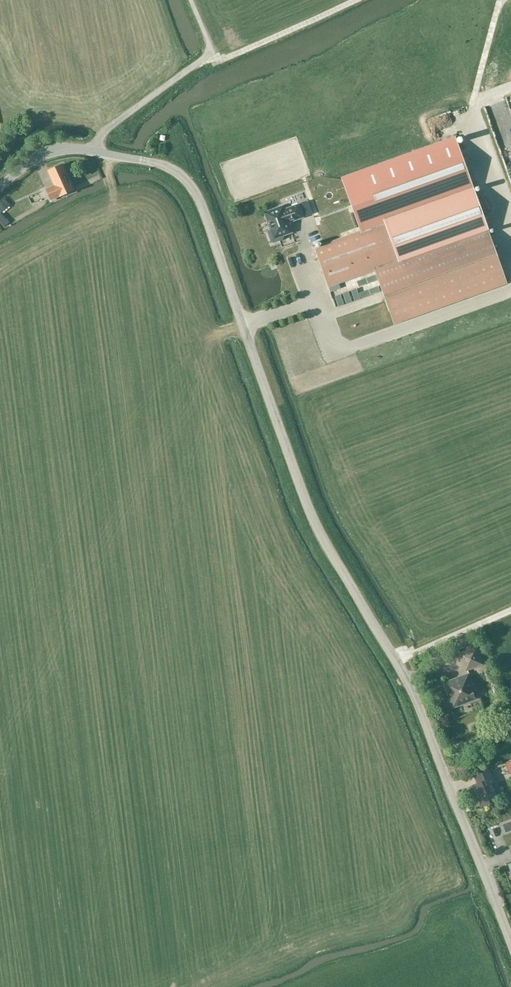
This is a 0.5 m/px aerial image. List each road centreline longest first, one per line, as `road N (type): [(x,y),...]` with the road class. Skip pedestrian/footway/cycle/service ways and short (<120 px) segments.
road 1 (unclassified): [(510,944),(411,686),(308,506),(197,196),(176,171),(151,161)]
road 2 (unclassified): [(0,187),(59,150),(151,161)]

